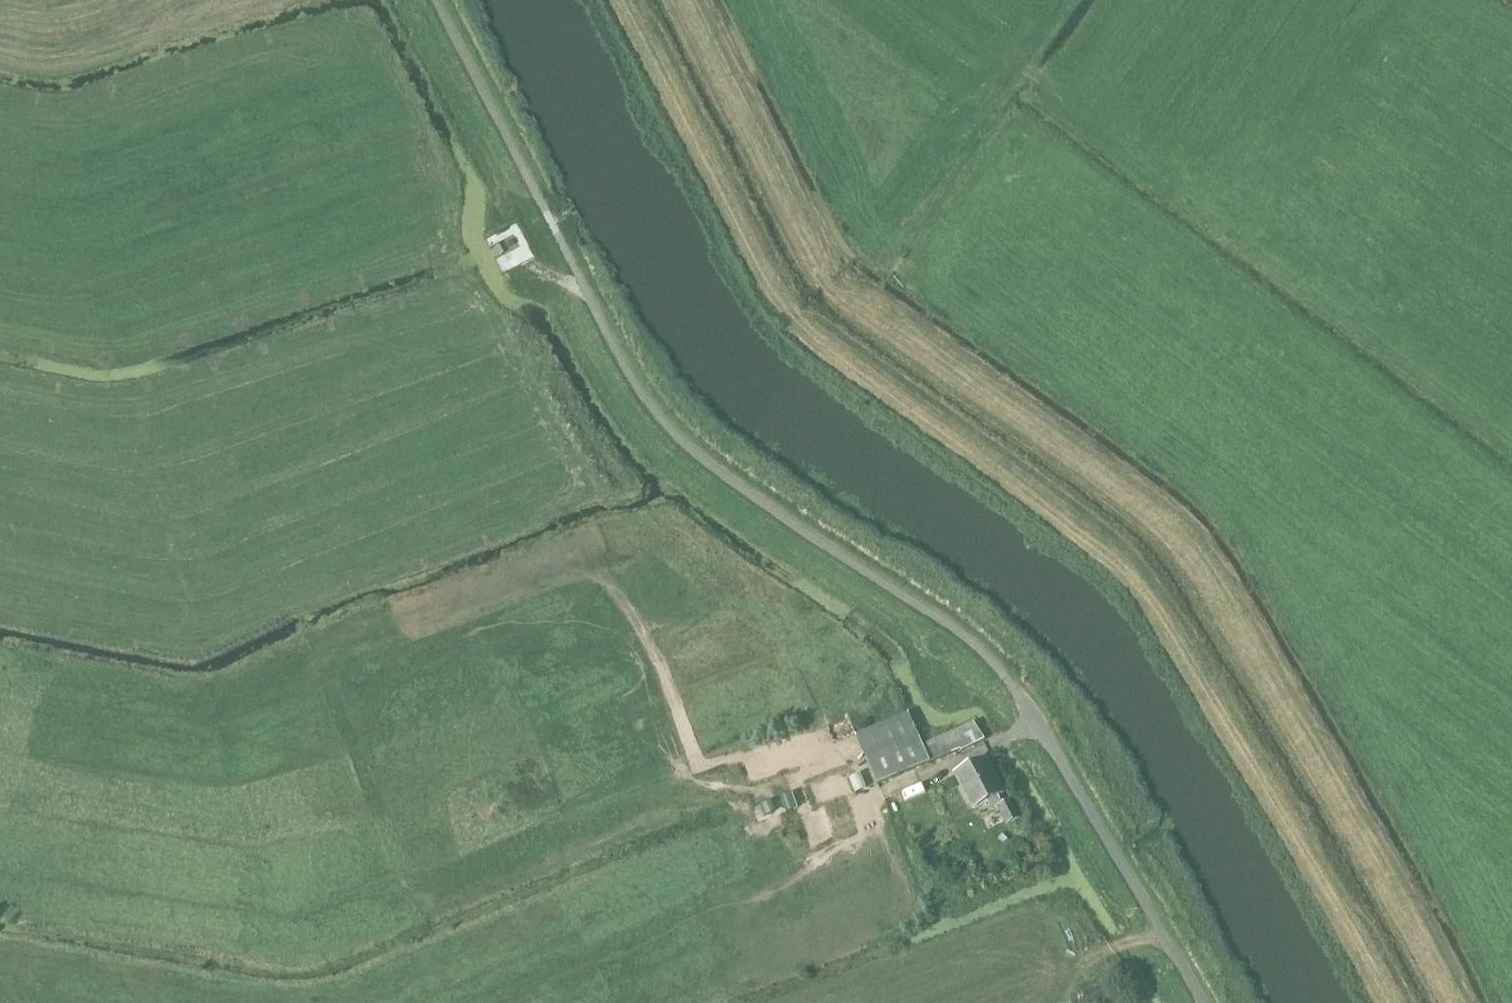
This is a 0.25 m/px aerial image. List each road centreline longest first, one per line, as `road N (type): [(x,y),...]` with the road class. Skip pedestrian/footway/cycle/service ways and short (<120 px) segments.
road 1 (residential): [(1205,1002),(1029,699)]

